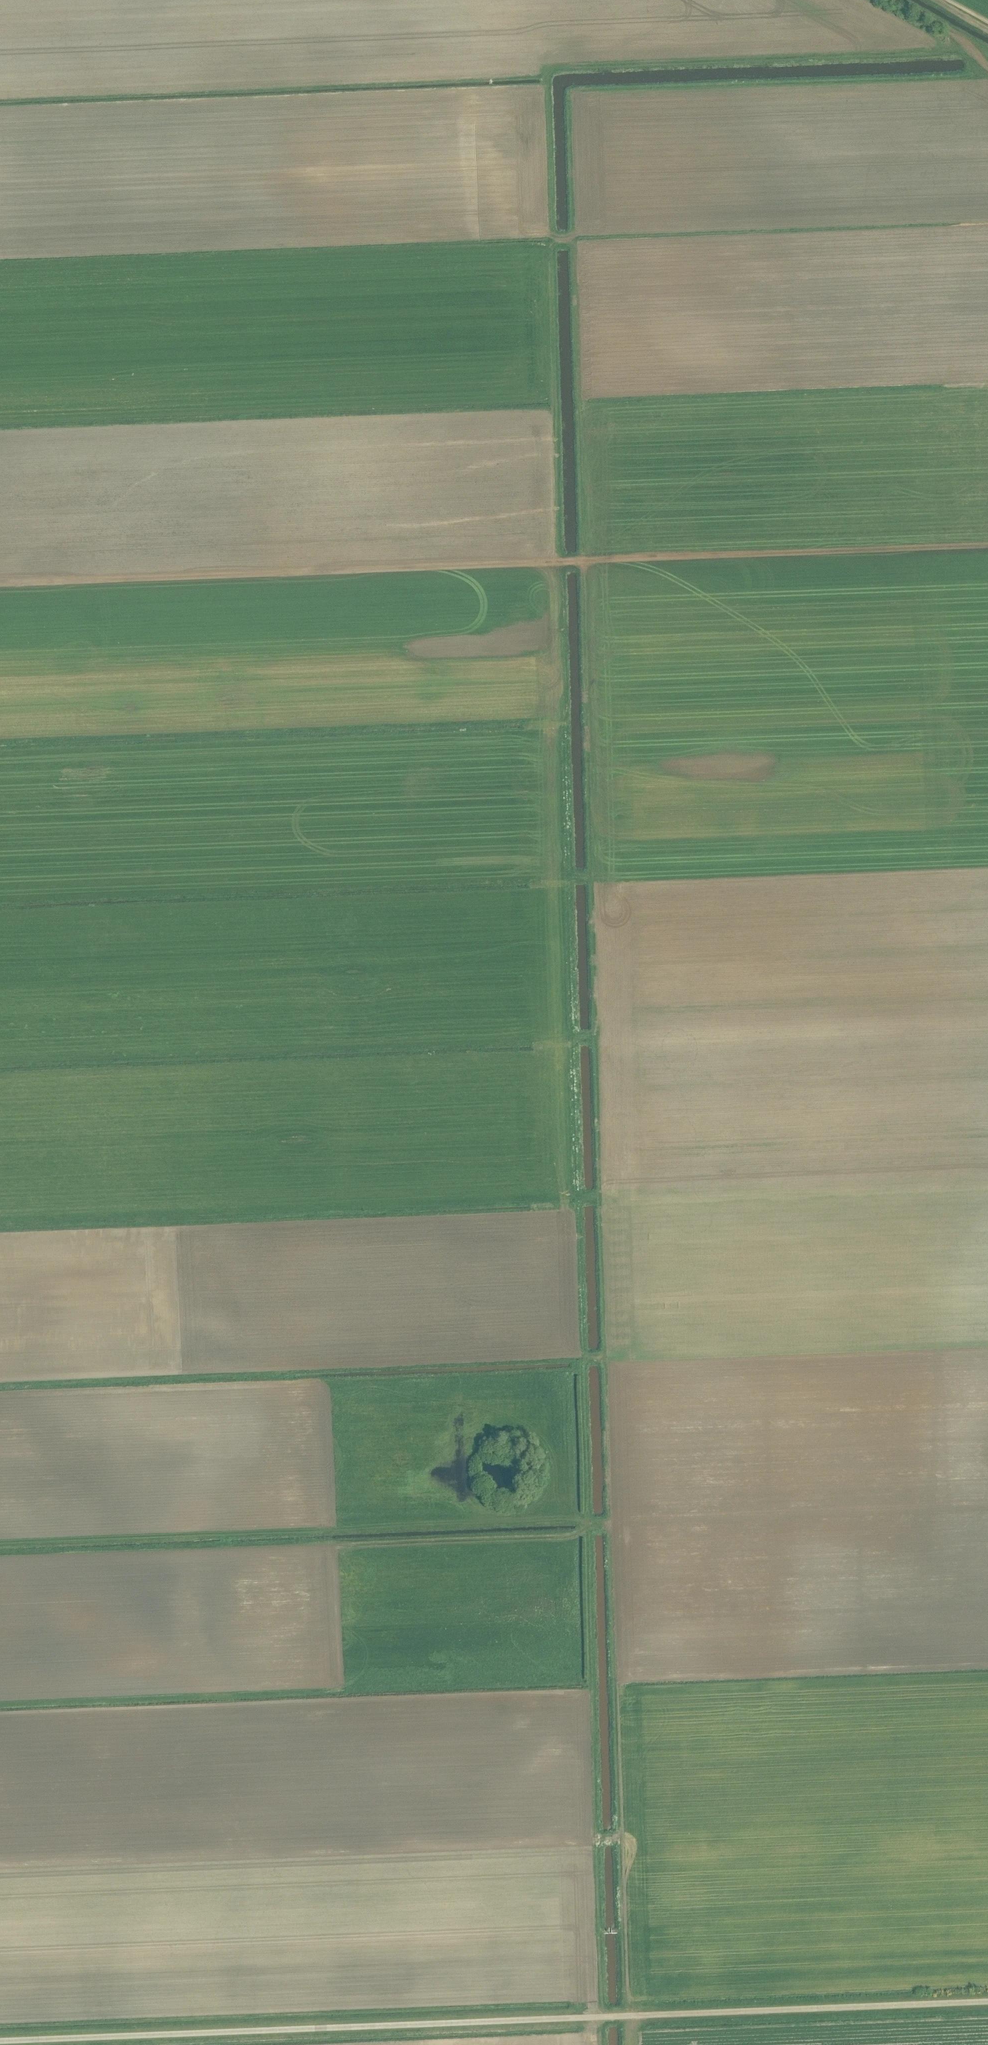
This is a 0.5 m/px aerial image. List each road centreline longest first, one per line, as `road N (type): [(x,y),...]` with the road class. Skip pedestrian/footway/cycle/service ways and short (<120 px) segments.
road 1 (track): [(0,2044),(987,2002)]

